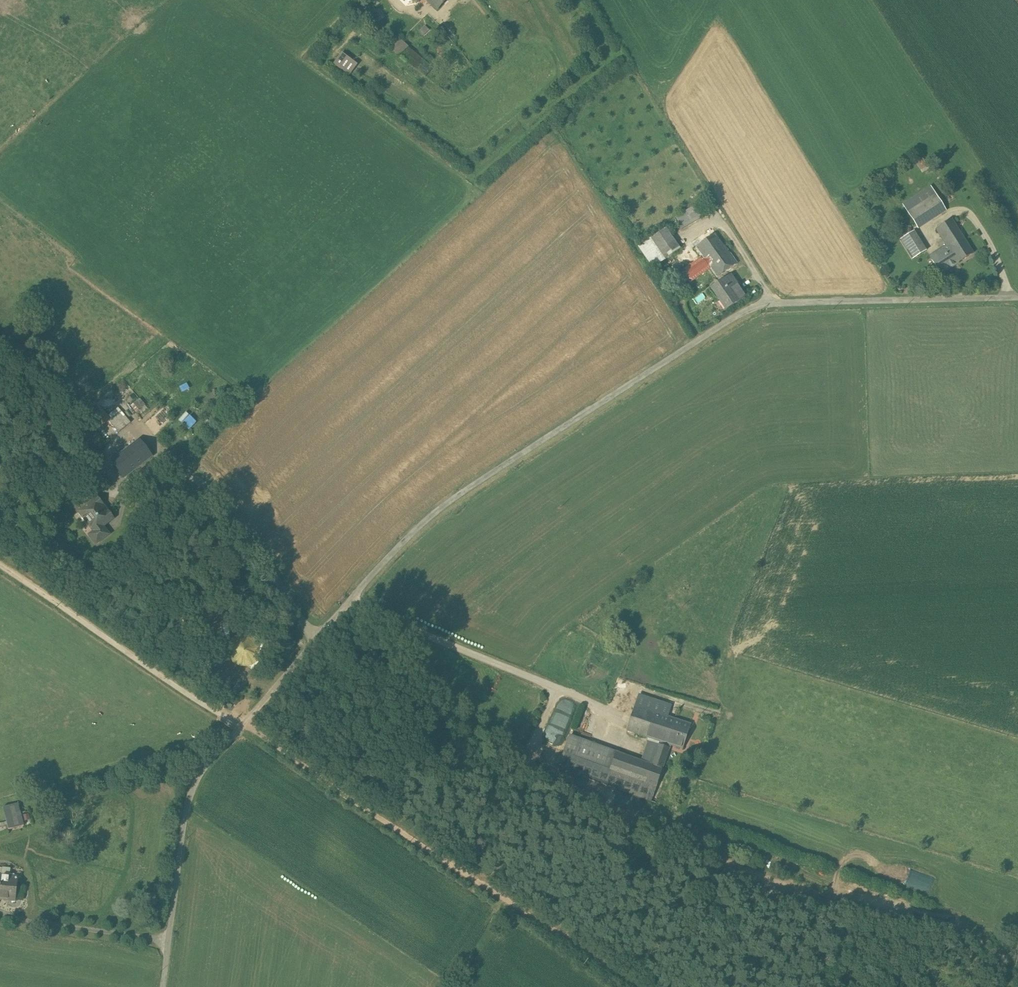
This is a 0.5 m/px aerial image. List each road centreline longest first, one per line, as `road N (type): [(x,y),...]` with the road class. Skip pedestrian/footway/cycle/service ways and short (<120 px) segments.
road 1 (residential): [(163,986),(193,787),(398,540),(757,305),(1017,297)]
road 2 (track): [(0,566),(639,986)]

